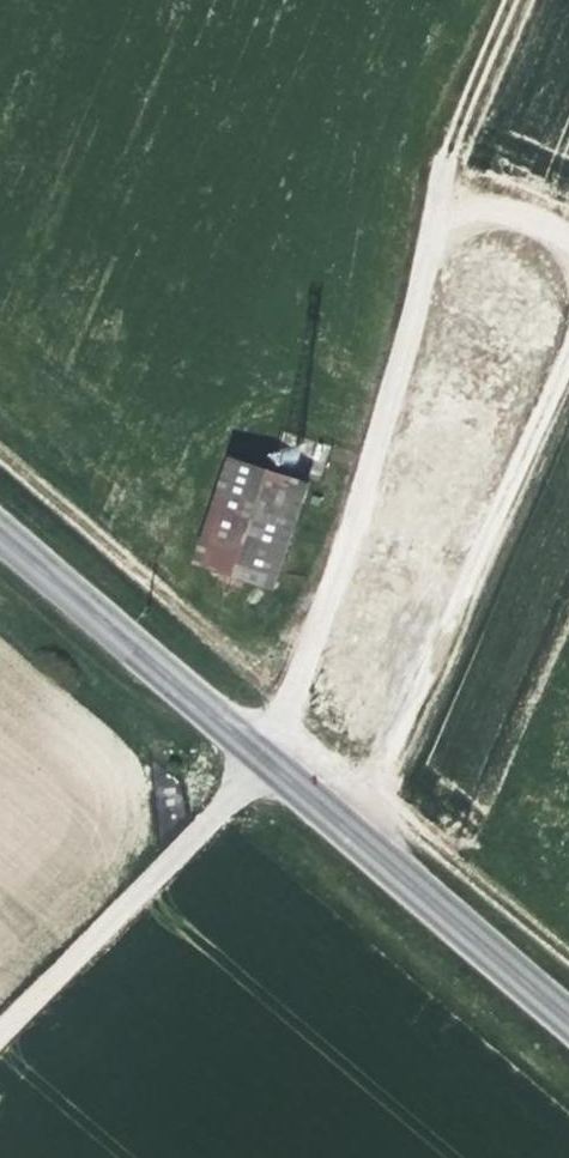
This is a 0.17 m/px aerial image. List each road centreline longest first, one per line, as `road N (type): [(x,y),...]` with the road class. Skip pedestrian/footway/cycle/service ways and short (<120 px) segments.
road 1 (track): [(268,752),(369,491),(466,112),(514,0)]
road 2 (track): [(568,949),(0,464)]
road 3 (tertiary): [(0,524),(568,1009)]

